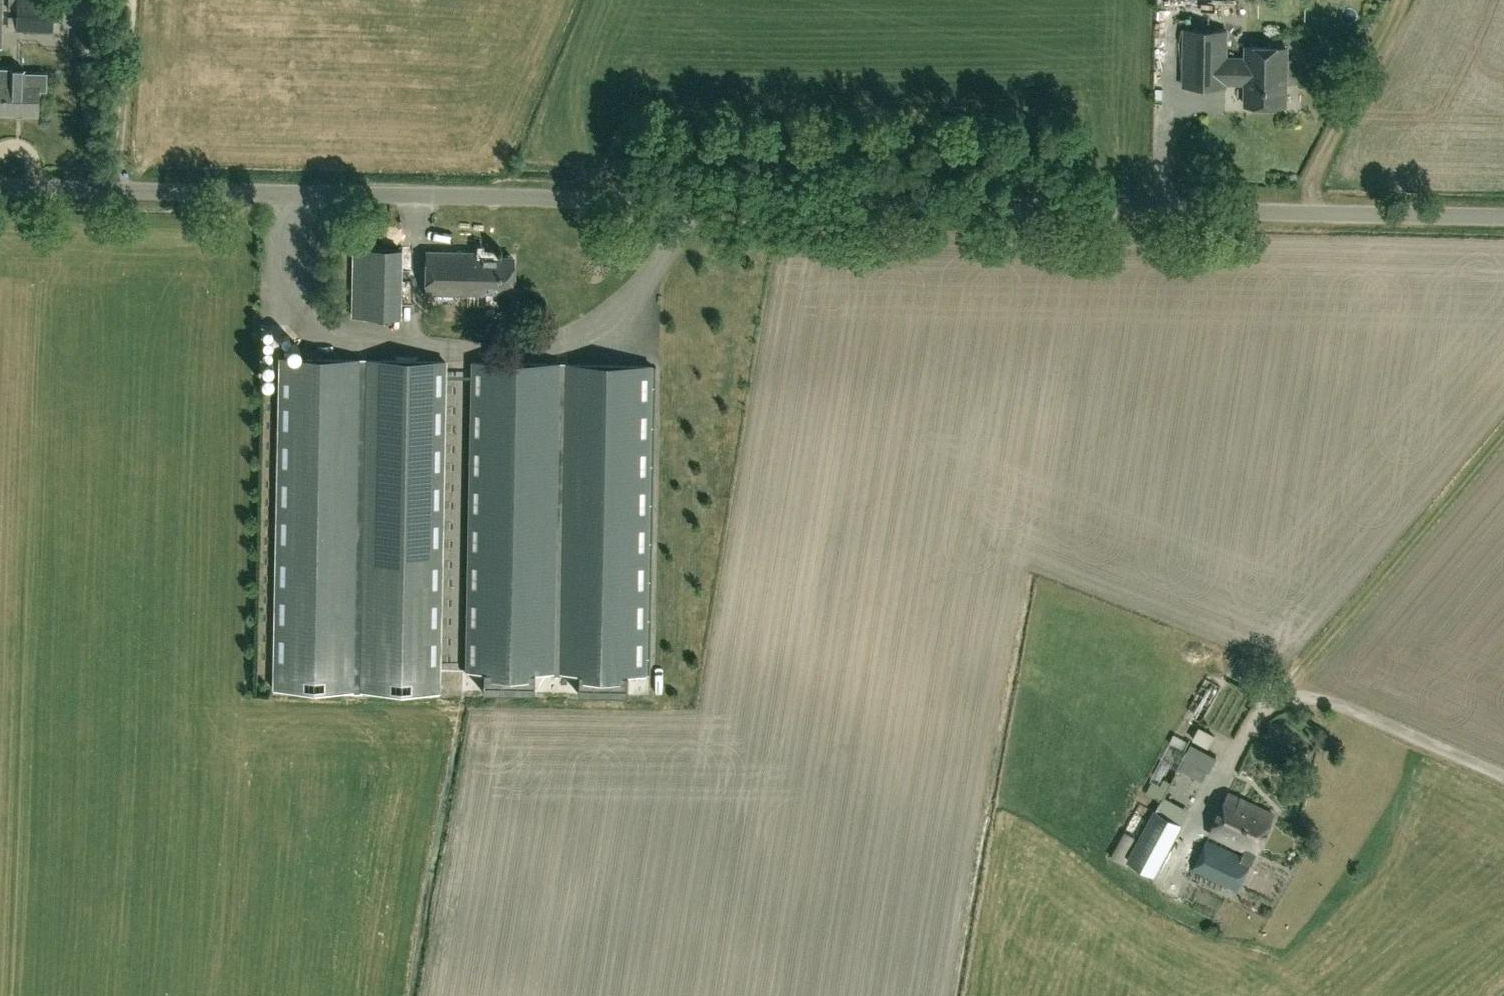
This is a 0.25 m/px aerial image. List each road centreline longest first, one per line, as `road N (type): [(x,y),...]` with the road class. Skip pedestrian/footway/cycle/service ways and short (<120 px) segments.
road 1 (unclassified): [(1503,220),(0,194)]

